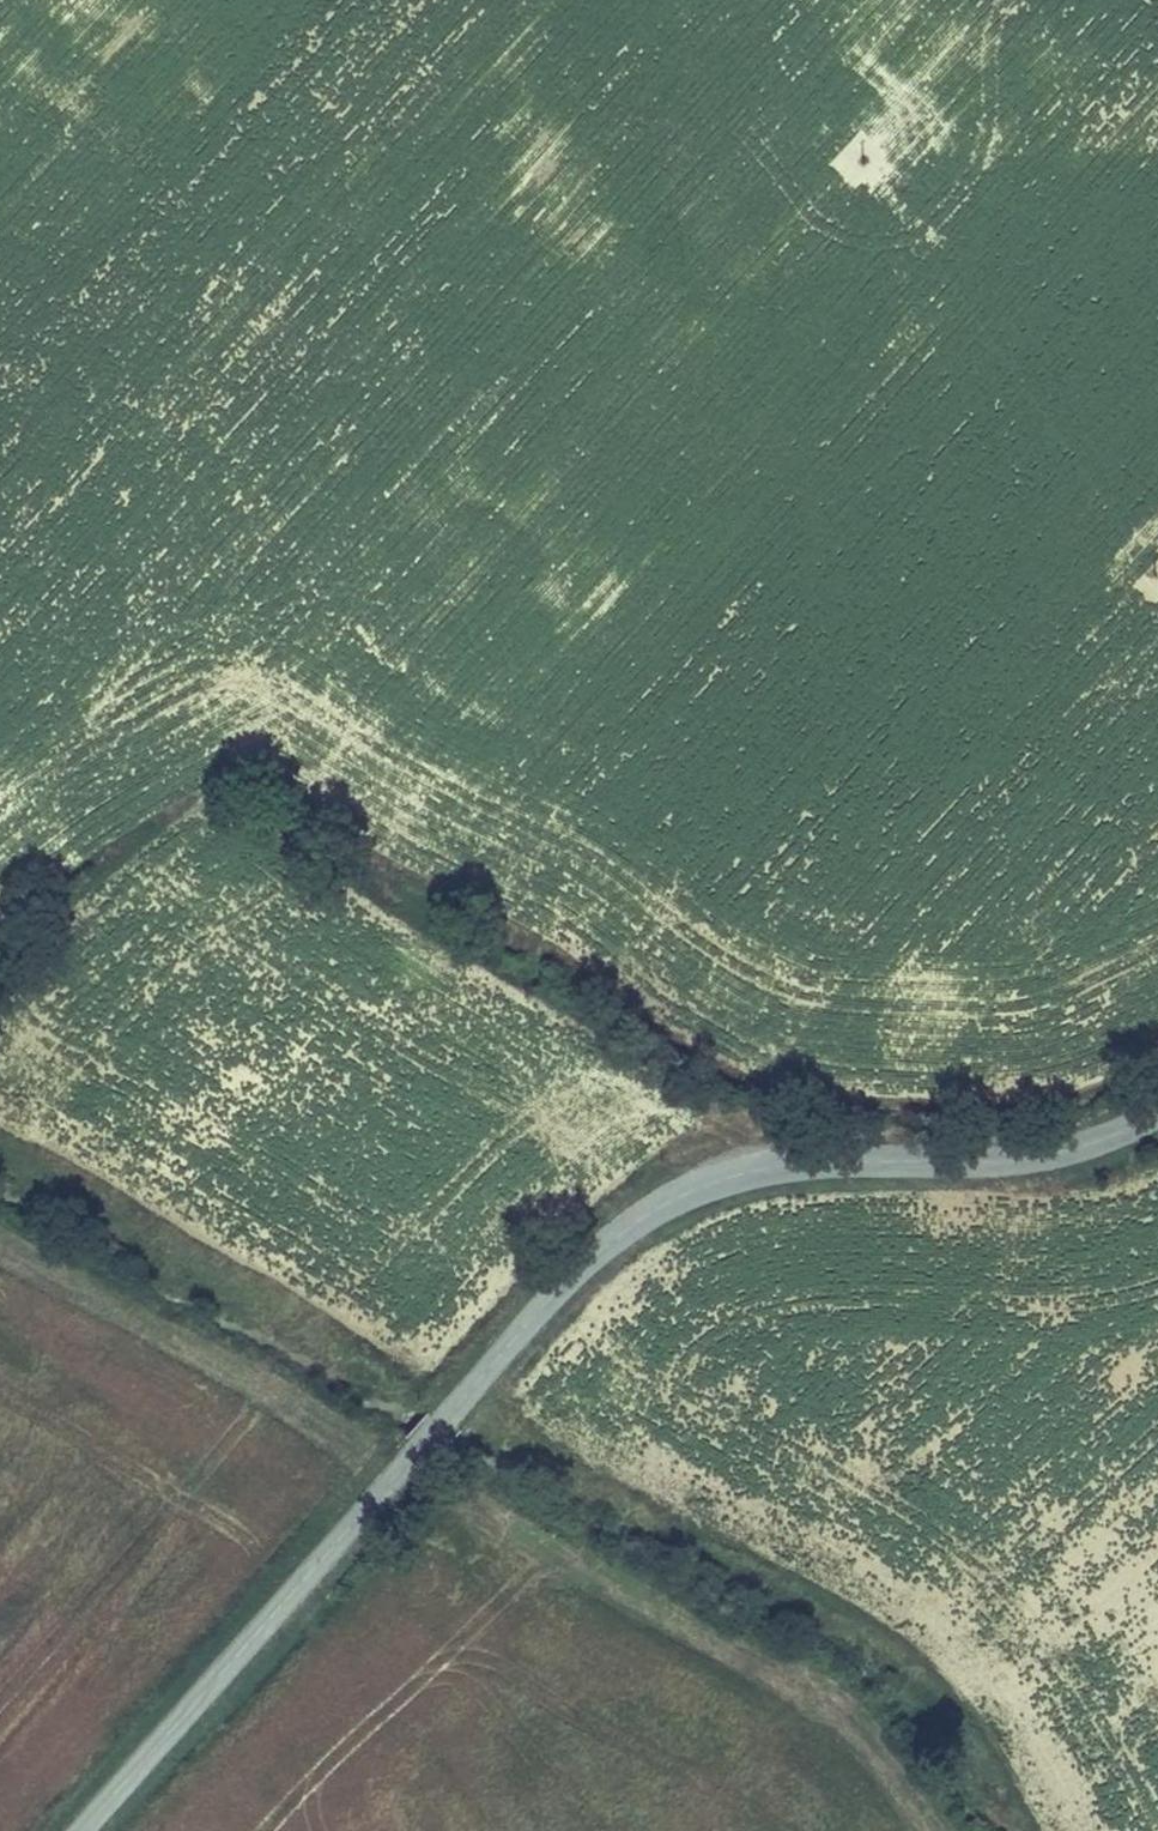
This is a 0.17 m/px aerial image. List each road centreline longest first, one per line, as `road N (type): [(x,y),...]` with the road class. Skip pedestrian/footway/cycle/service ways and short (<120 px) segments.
road 1 (tertiary): [(1157,1113),(1034,1157),(800,1164),(745,1174),(643,1218),(520,1335),(84,1830)]

